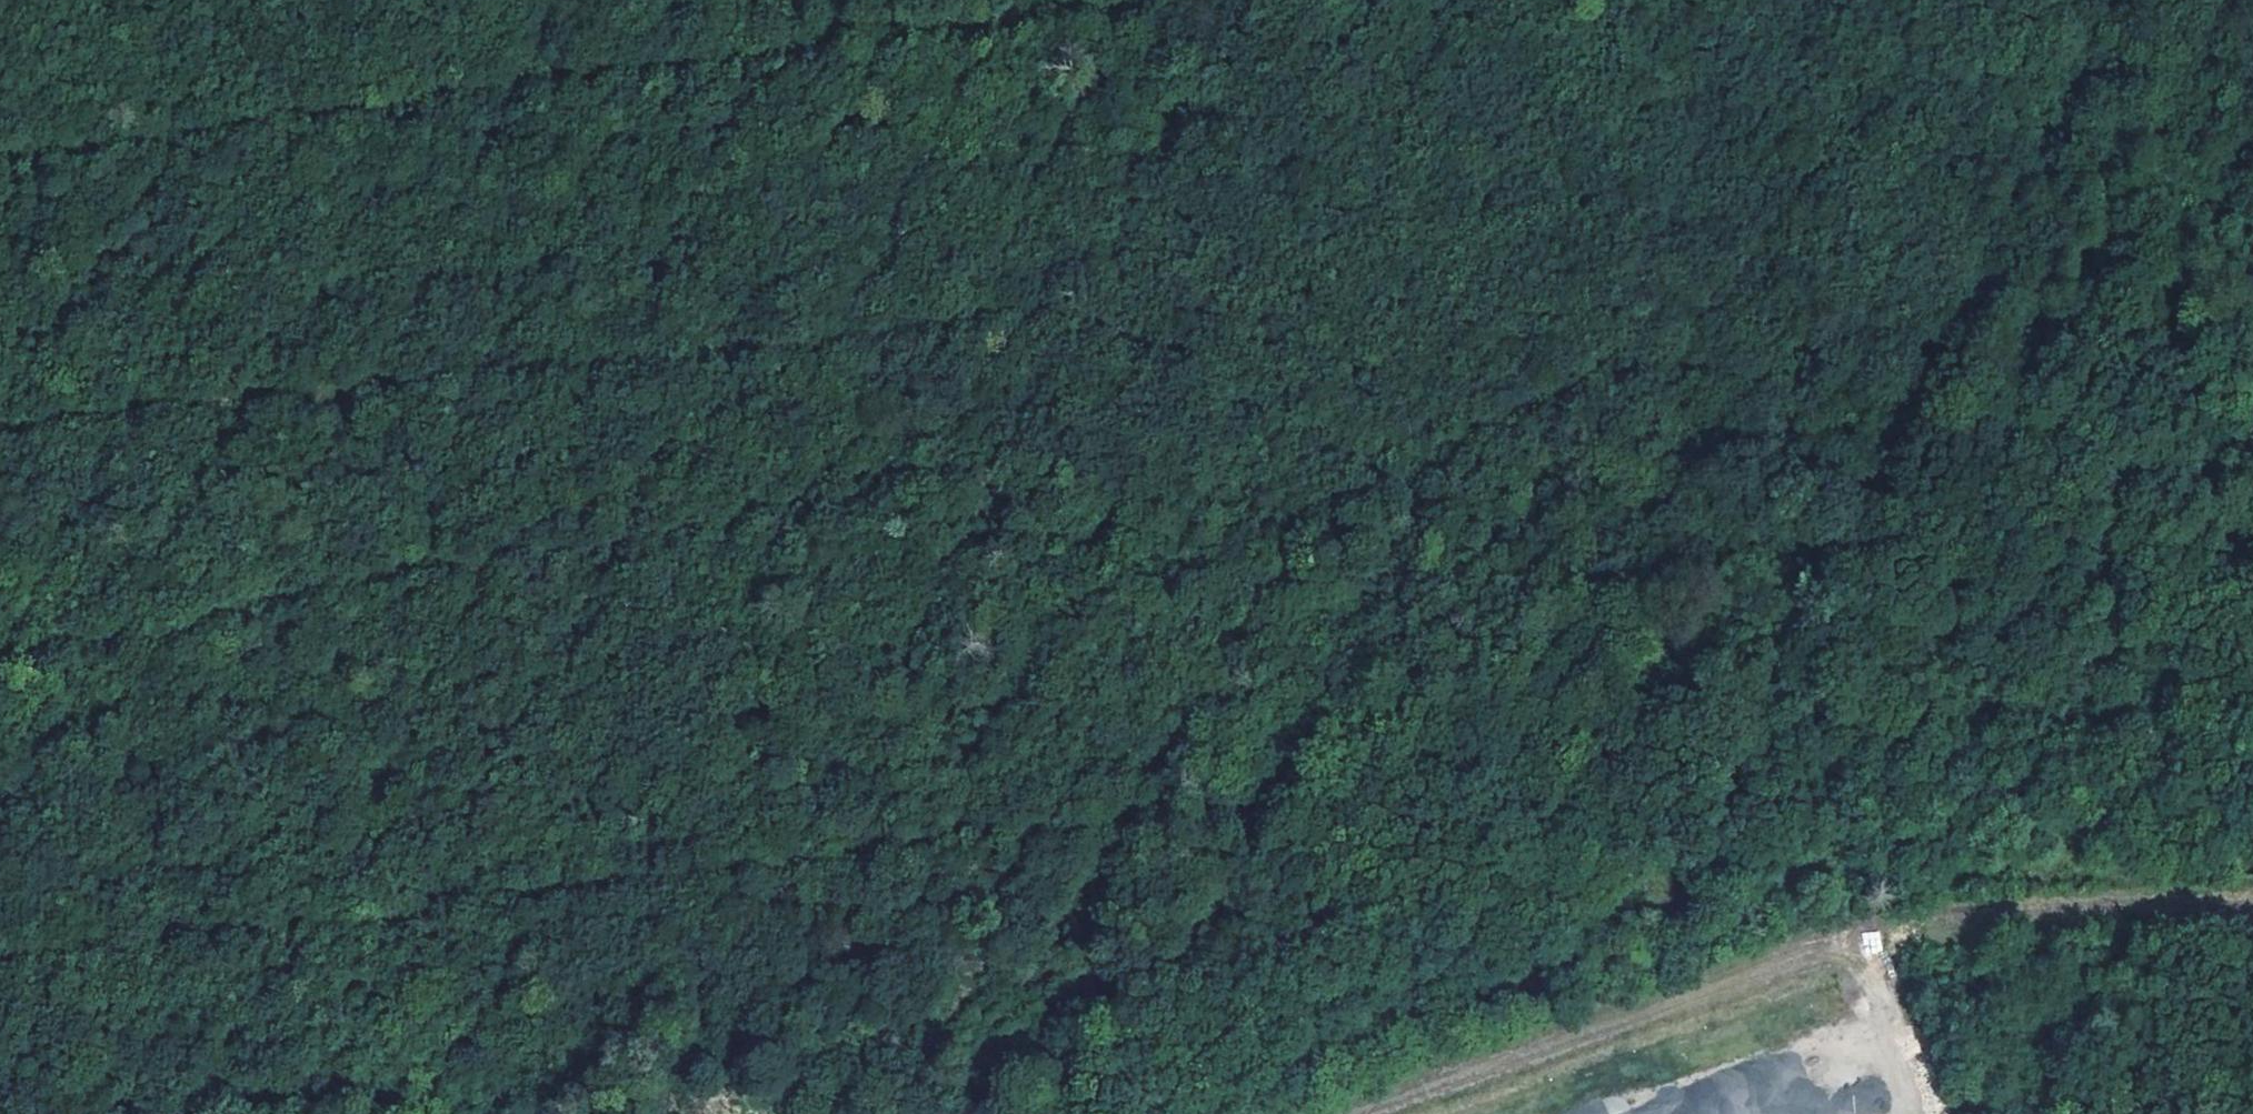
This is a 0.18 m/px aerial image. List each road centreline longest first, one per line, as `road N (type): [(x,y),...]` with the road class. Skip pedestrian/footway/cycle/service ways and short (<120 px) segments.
road 1 (track): [(0,648),(328,581),(672,526),(932,460)]
road 2 (track): [(1965,912),(2252,901)]

